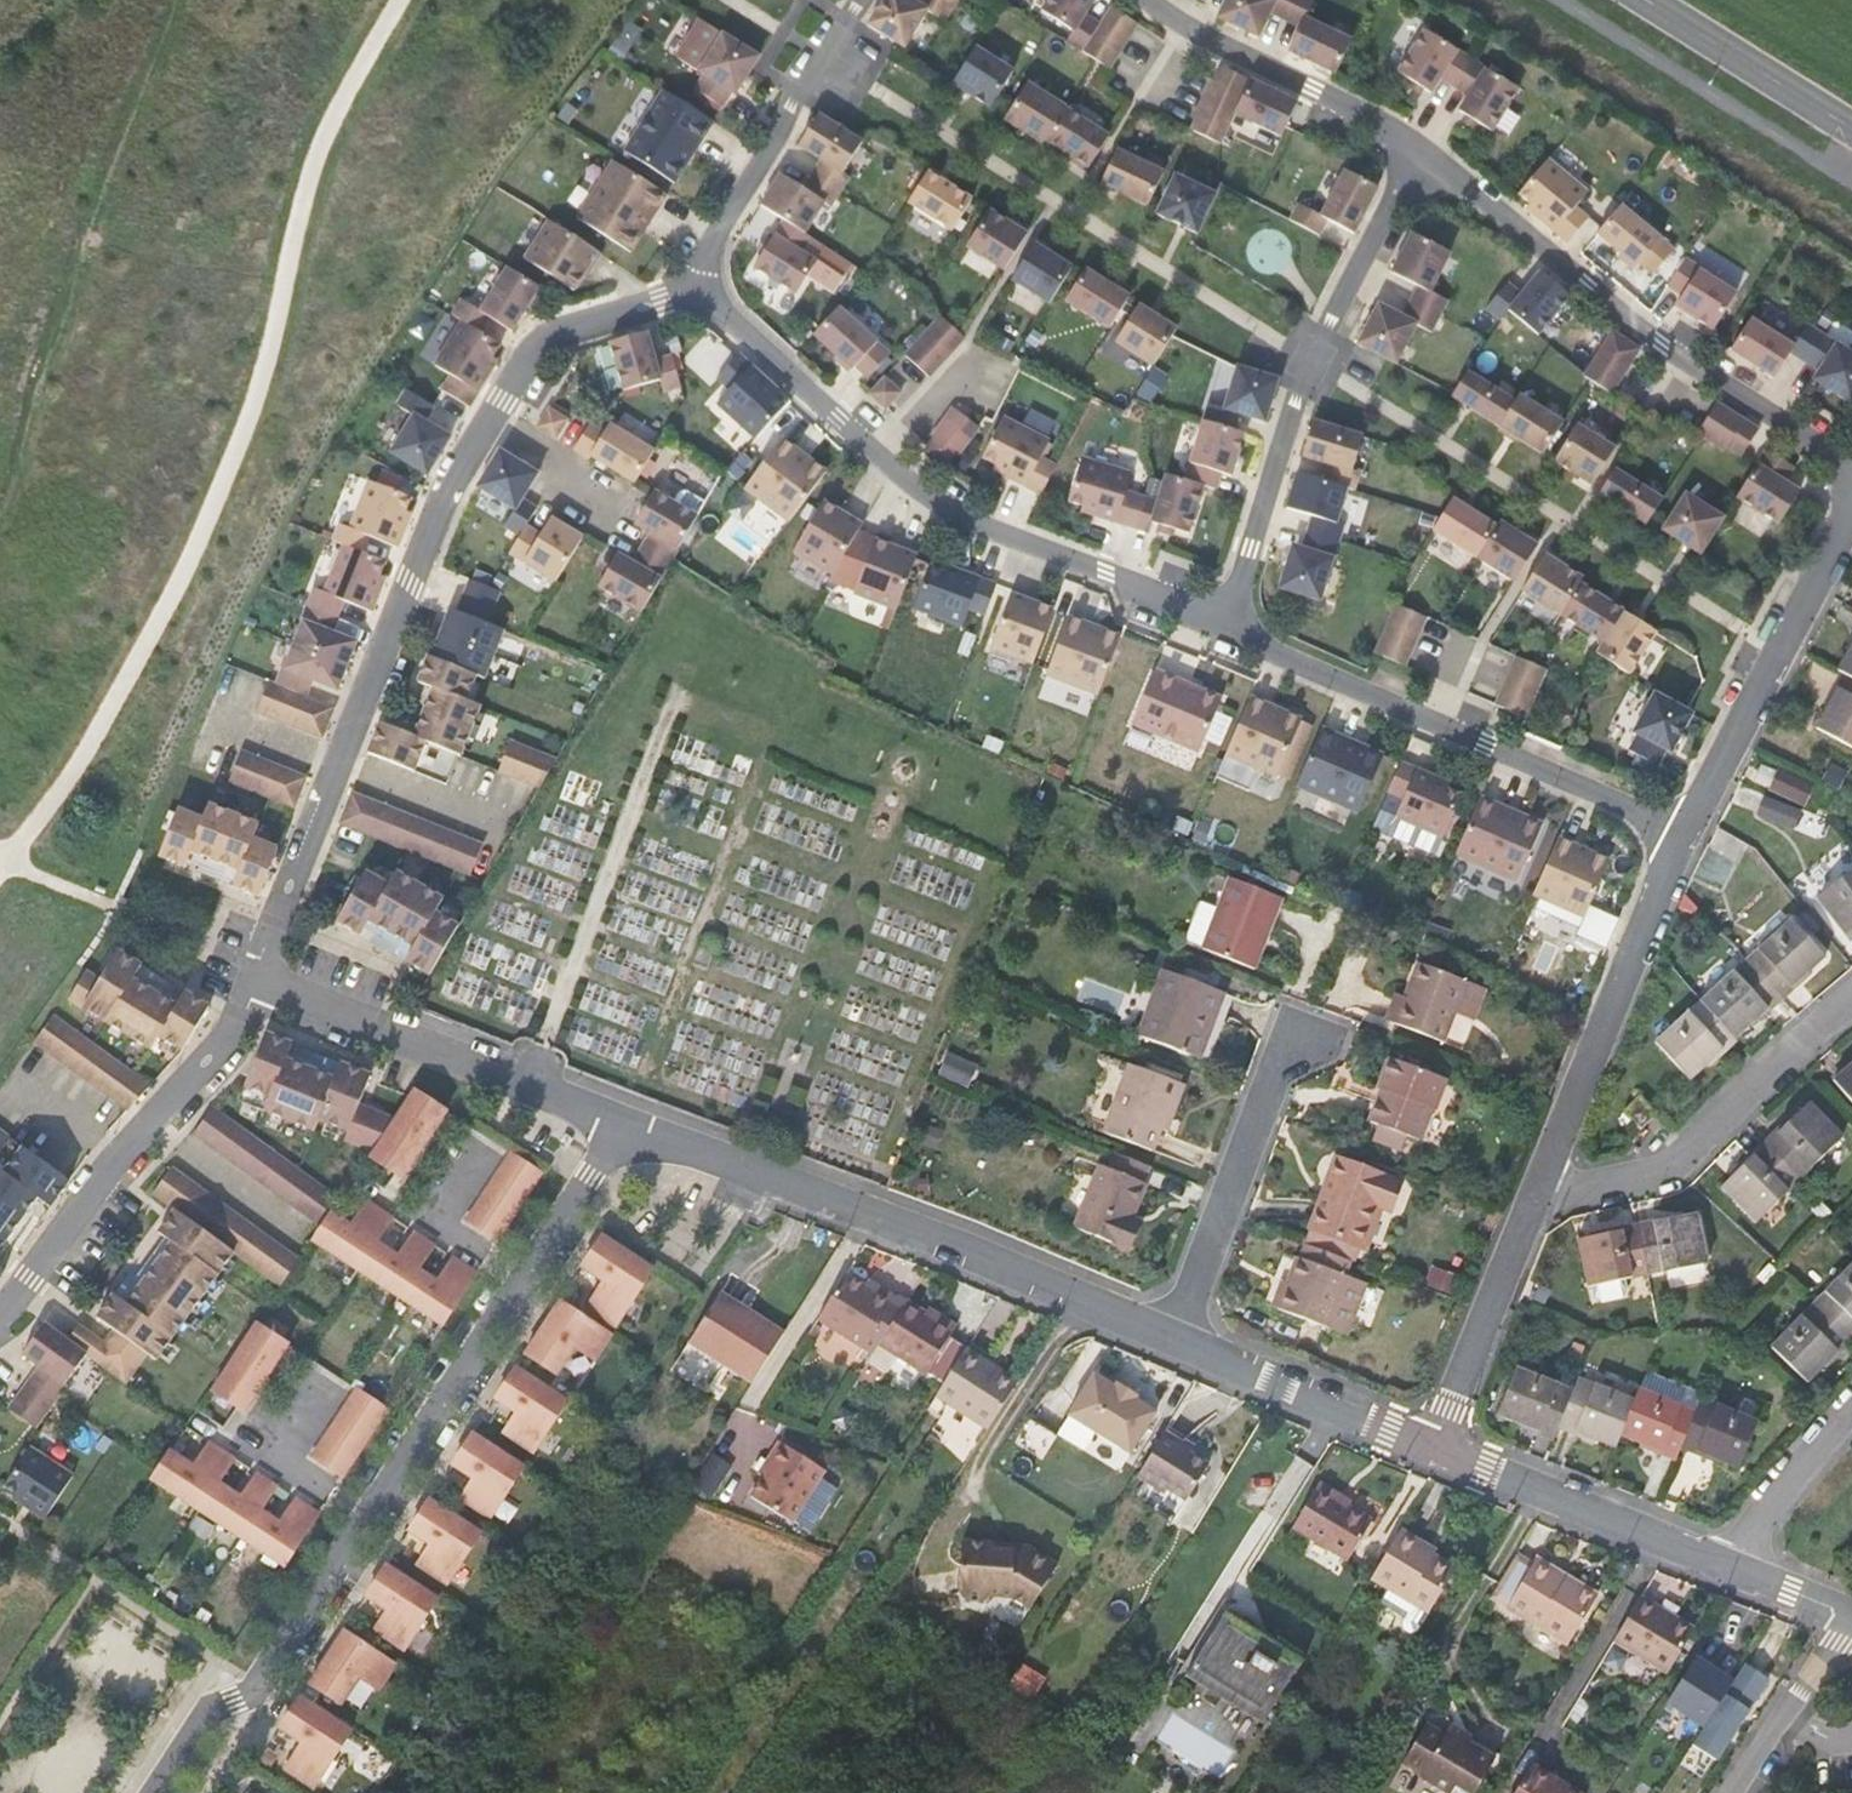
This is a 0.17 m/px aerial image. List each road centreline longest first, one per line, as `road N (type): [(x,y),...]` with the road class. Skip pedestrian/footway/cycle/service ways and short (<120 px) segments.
road 1 (residential): [(695,277),(659,303),(536,344),(449,494),(261,976)]
road 2 (residential): [(622,1129),(254,1695),(212,1711),(156,1792)]
road 3 (residential): [(695,277),(749,341),(961,519),(1223,625)]
road 4 (residential): [(622,1129),(1174,1338)]
road 5 (residential): [(1851,478),(1794,430),(1662,348),(1426,153)]
road 6 (residential): [(1426,153),(1310,361),(1223,625)]
road 7 (residential): [(1223,625),(1686,831)]
road 8 (residential): [(261,976),(229,1044),(136,1139),(0,1312)]
road 9 (residential): [(1537,1199),(1686,831)]
road 10 (residential): [(261,976),(622,1129)]
road 11 (residential): [(1537,1199),(1636,1185),(1851,1006)]
road 12 (residential): [(1686,831),(1851,509)]
road 13 (residential): [(1308,1042),(1273,1080),(1174,1338)]
road 14 (residential): [(1427,1447),(1729,1566)]
road 15 (residential): [(857,0),(695,277)]
road 16 (residential): [(1426,153),(1151,0)]
road 17 (residential): [(1174,1338),(1427,1447)]
road 18 (residential): [(1427,1447),(1537,1199)]
road 19 (secondary): [(1851,129),(1644,0)]
road 20 (residential): [(1845,1615),(1840,1644),(1744,1792)]
road 21 (residential): [(1729,1566),(1851,1412)]
road 22 (residential): [(1729,1566),(1845,1615)]

